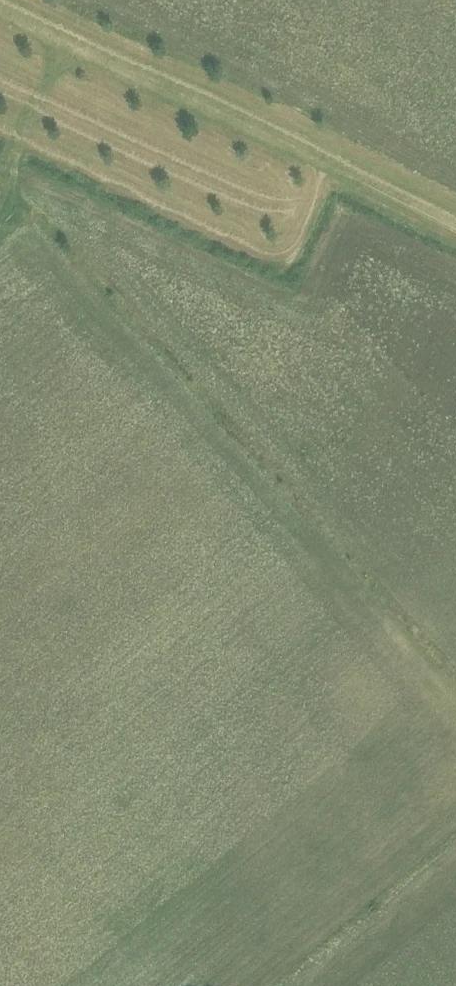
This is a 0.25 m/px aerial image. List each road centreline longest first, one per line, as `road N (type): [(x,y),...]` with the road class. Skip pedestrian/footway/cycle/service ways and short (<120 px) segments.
road 1 (track): [(90,45),(58,68),(0,187)]

